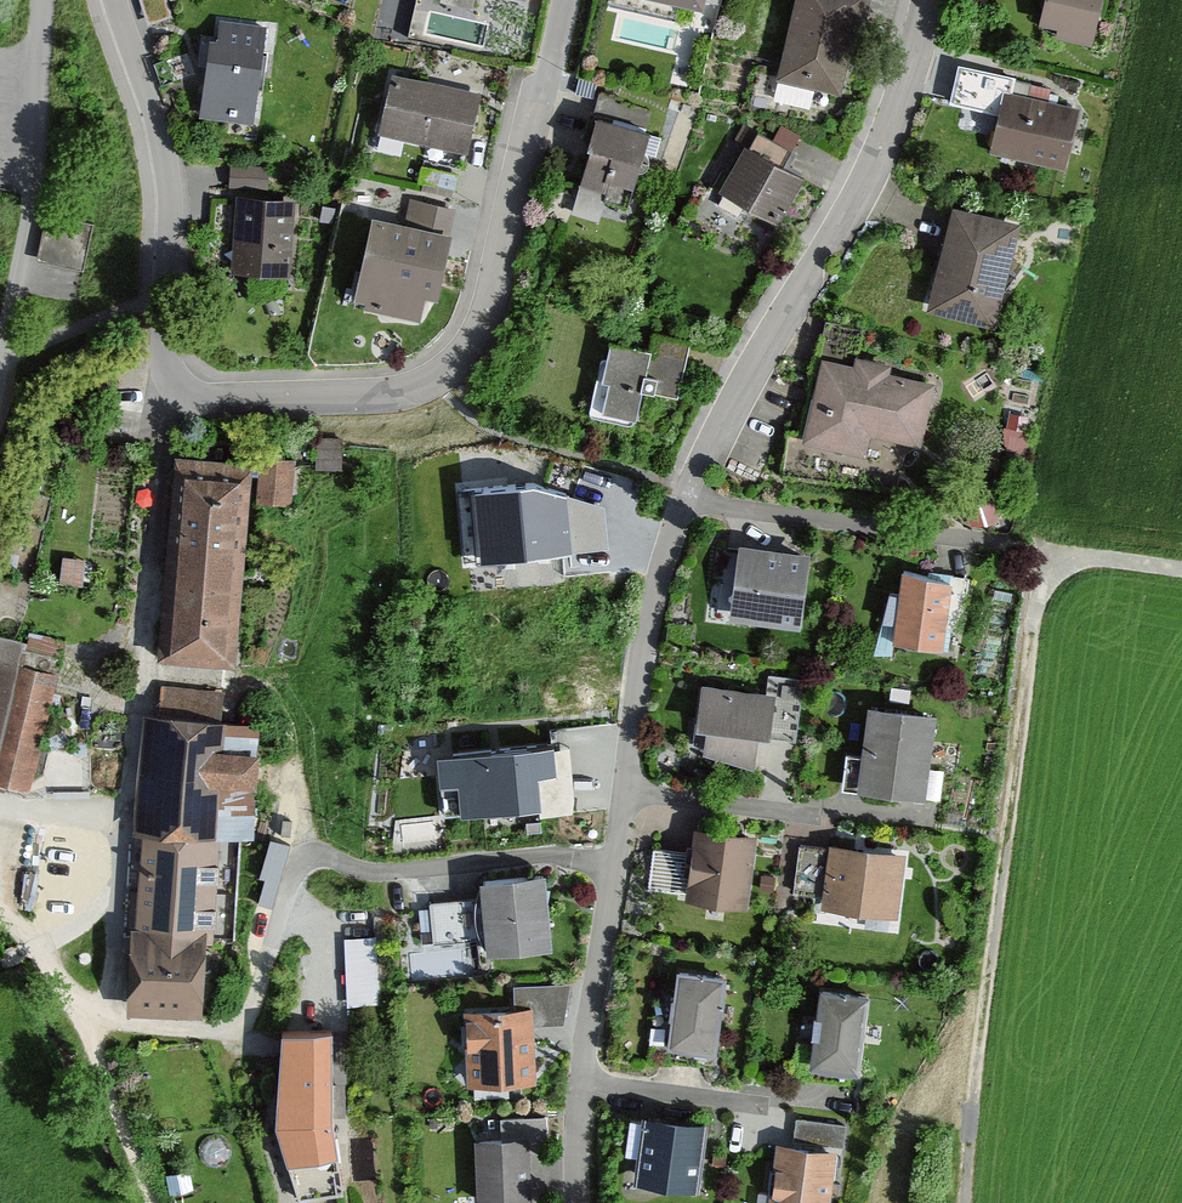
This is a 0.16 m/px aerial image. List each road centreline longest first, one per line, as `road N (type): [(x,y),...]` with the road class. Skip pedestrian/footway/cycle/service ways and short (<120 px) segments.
road 1 (residential): [(165,388),(94,1032),(223,1017),(261,988),(301,857),(355,868),(439,868),(551,855),(614,867)]
road 2 (track): [(964,1202),(1042,594),(1082,561),(1181,569)]
road 3 (residential): [(558,0),(493,279),(470,338),(434,377),(395,395),(165,388)]
road 4 (residential): [(102,0),(161,161),(165,388)]
road 5 (residential): [(48,0),(16,322),(0,388)]

